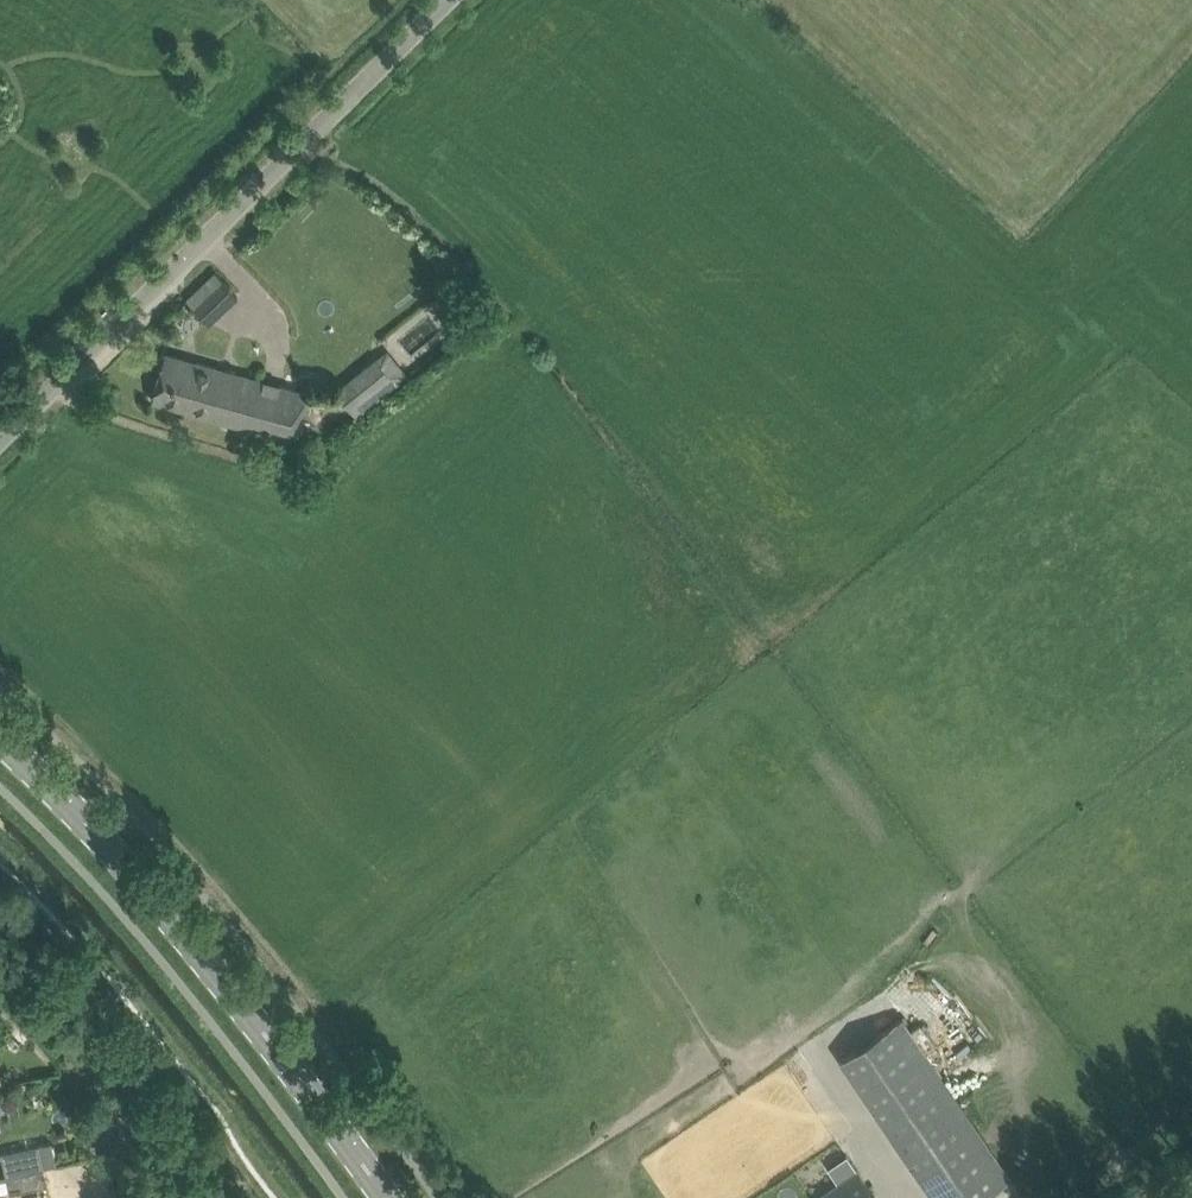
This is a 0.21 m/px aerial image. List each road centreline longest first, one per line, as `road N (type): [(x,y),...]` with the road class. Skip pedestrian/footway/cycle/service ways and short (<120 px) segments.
road 1 (unclassified): [(0,441),(452,0)]
road 2 (tertiary): [(374,1197),(166,925),(0,760)]

